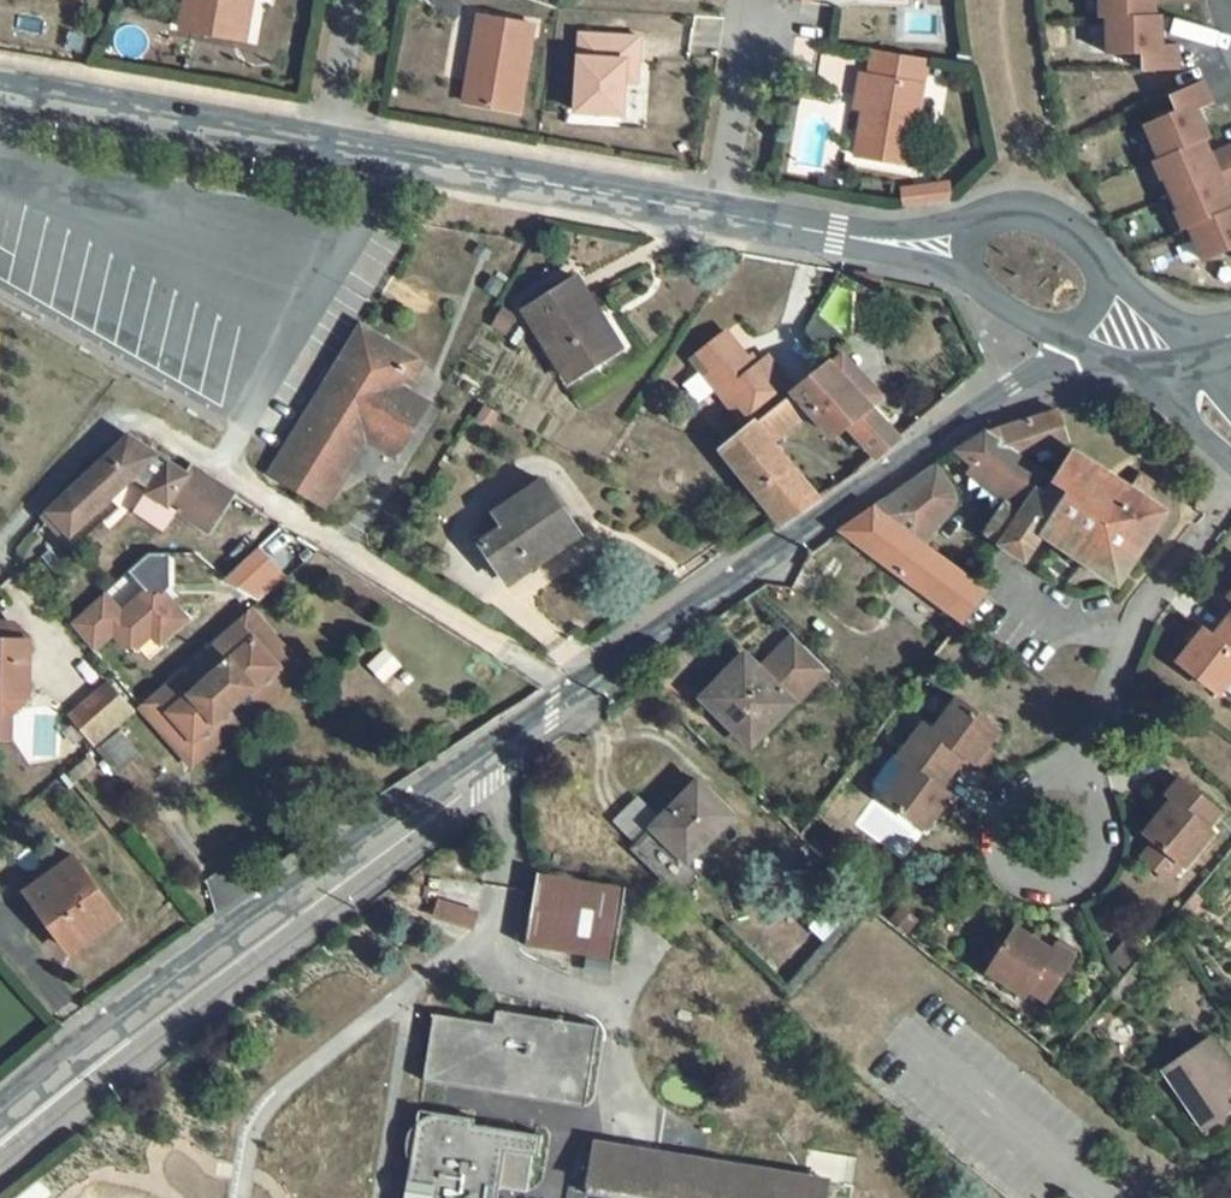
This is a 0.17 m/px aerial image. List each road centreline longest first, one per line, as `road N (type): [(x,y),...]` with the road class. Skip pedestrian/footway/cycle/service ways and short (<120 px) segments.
road 1 (residential): [(0,1126),(1054,346)]
road 2 (residential): [(332,151),(714,217)]
road 3 (residential): [(1073,763),(1099,792),(1109,833),(1092,876),(1056,889),(1019,883),(993,856),(989,813),(1029,772)]
road 4 (residential): [(0,94),(332,151)]
road 5 (residential): [(1230,498),(1138,619),(1073,763)]
road 6 (residential): [(714,217),(952,258)]
road 7 (residential): [(738,28),(714,217)]
road 8 (residential): [(1105,261),(1033,212),(981,218),(952,258)]
road 9 (residential): [(359,0),(332,151)]
road 10 (residential): [(1222,336),(1171,317),(1105,261)]
road 11 (residential): [(952,258),(986,308),(1054,346)]
road 12 (residential): [(1054,346),(1173,372)]

